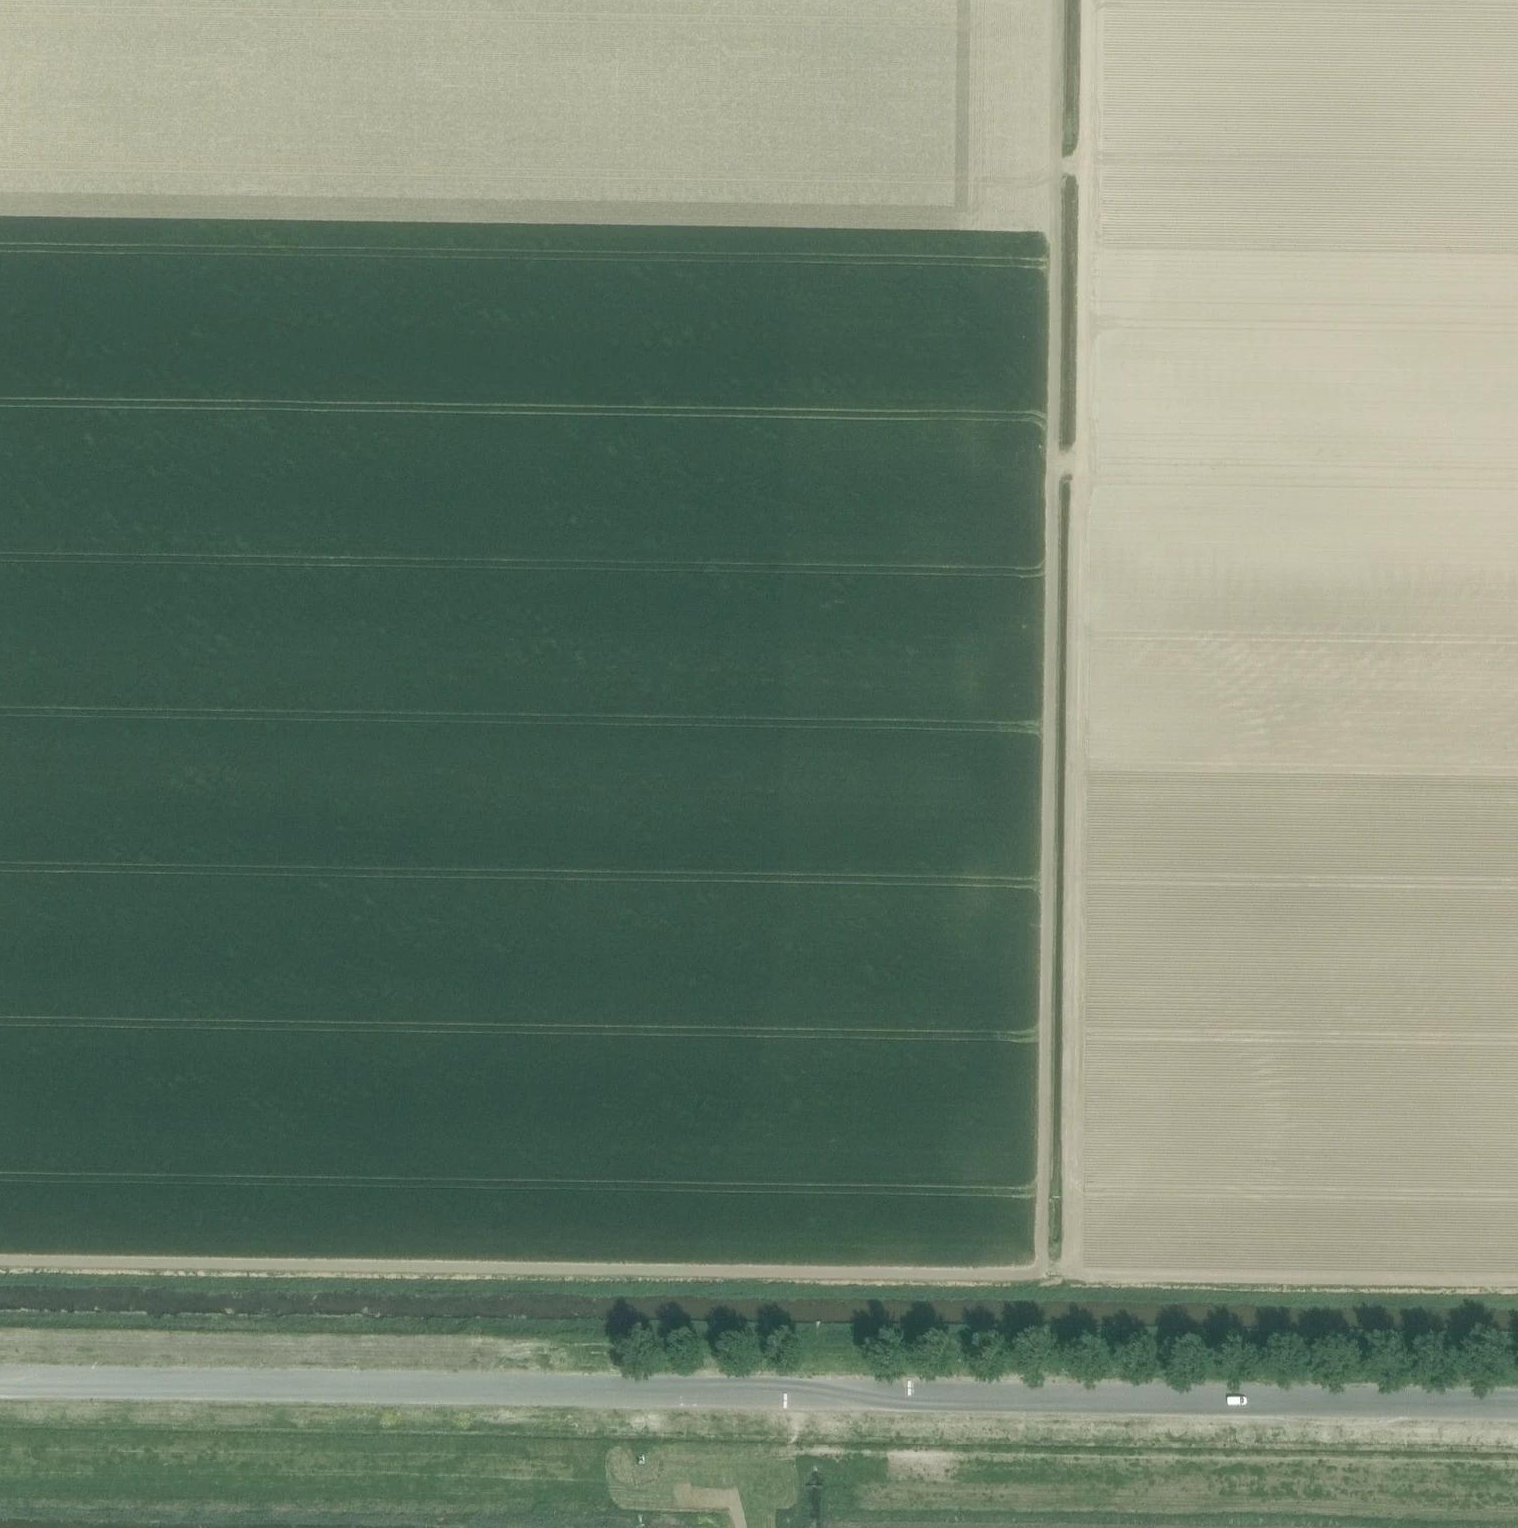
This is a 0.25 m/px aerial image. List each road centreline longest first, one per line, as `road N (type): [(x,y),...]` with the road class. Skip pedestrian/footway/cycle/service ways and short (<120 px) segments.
road 1 (unclassified): [(1517,1403),(0,1382)]

